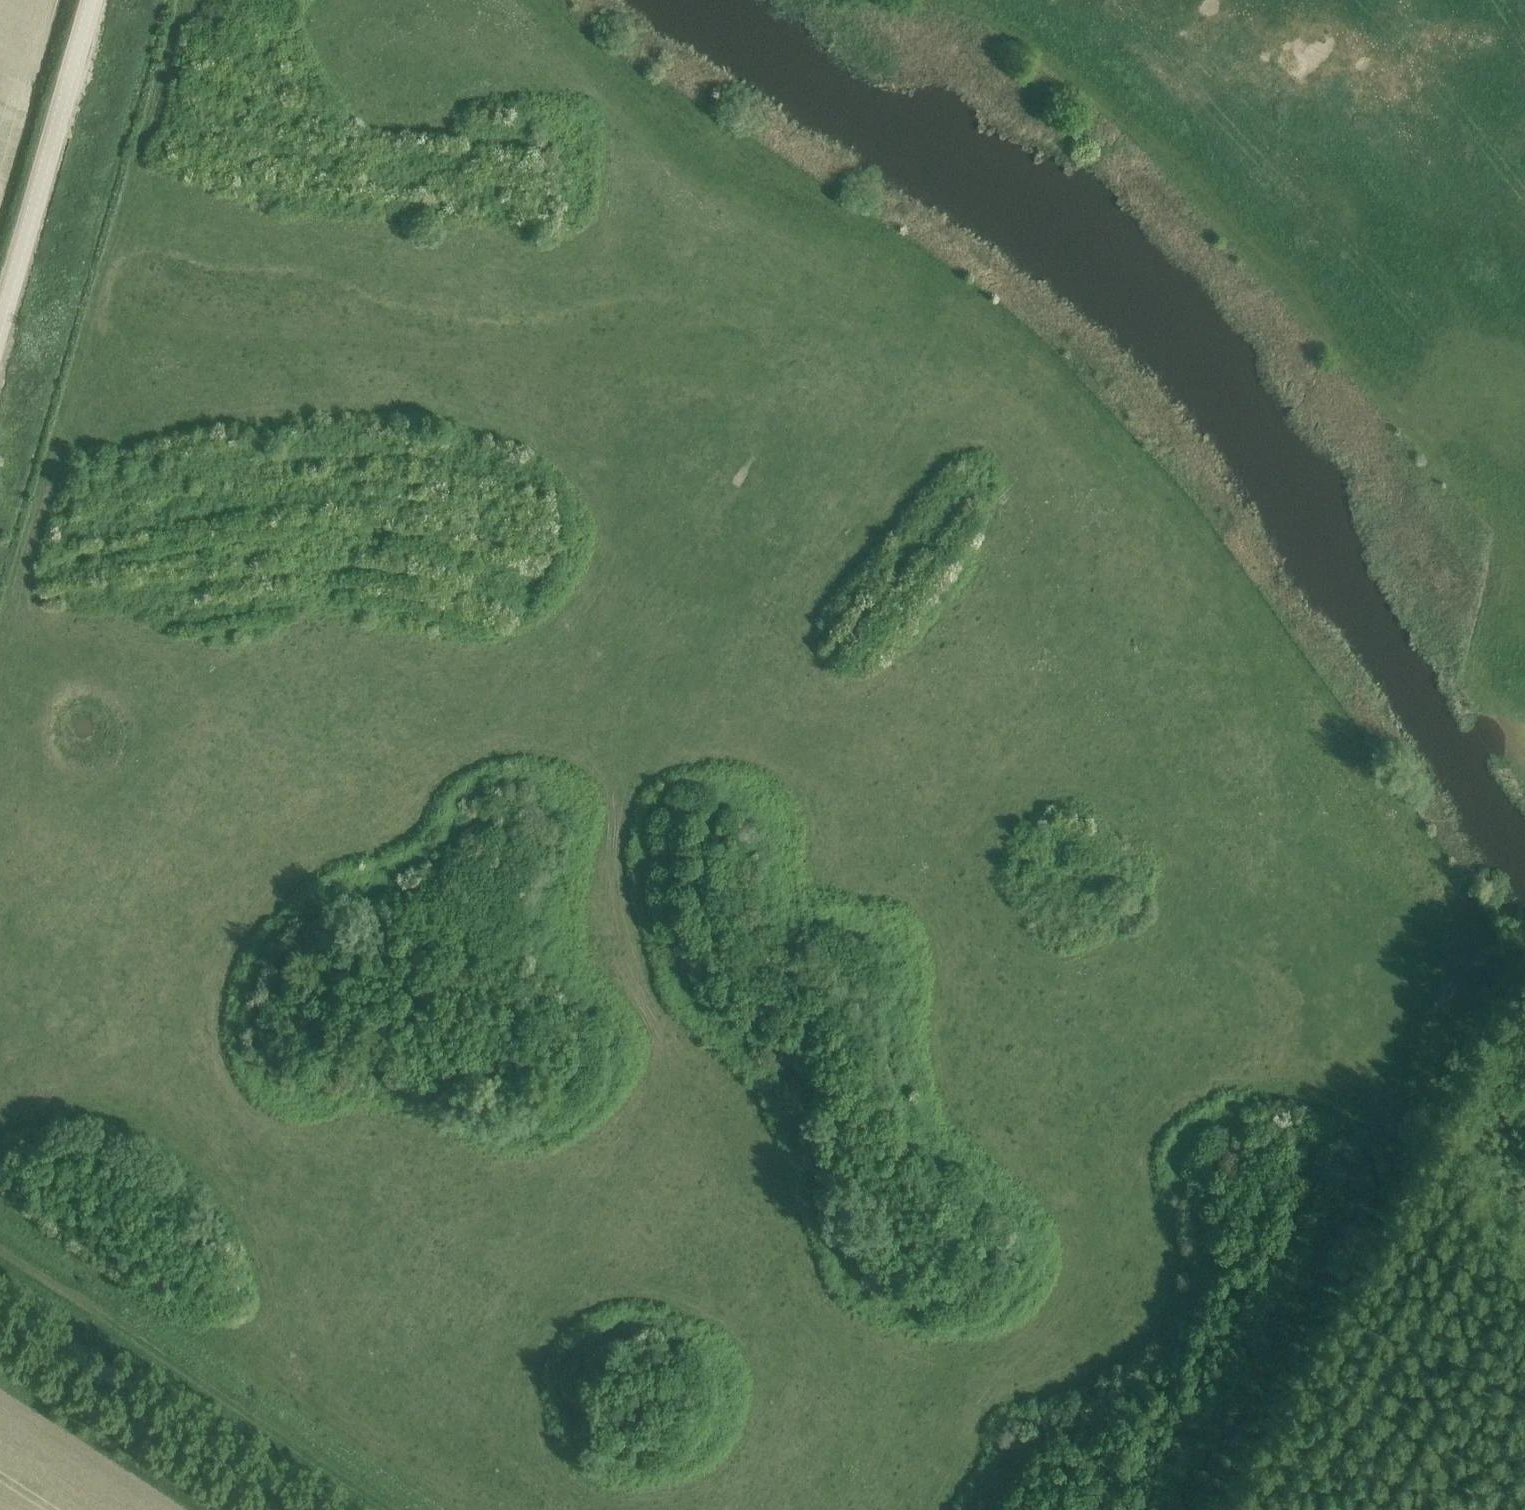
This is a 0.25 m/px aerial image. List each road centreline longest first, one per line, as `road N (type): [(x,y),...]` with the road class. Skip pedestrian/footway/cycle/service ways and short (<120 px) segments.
road 1 (unclassified): [(328,1509),(0,1300)]
road 2 (unclassified): [(0,317),(91,0)]

